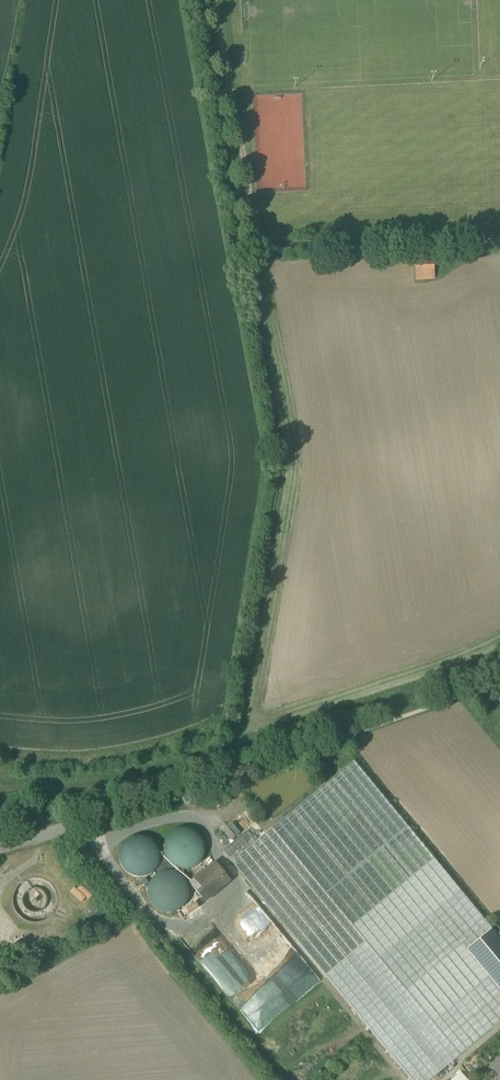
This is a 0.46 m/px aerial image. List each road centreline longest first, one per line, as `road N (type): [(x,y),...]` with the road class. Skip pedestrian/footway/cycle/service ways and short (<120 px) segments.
road 1 (track): [(499,243),(262,254),(214,0)]

